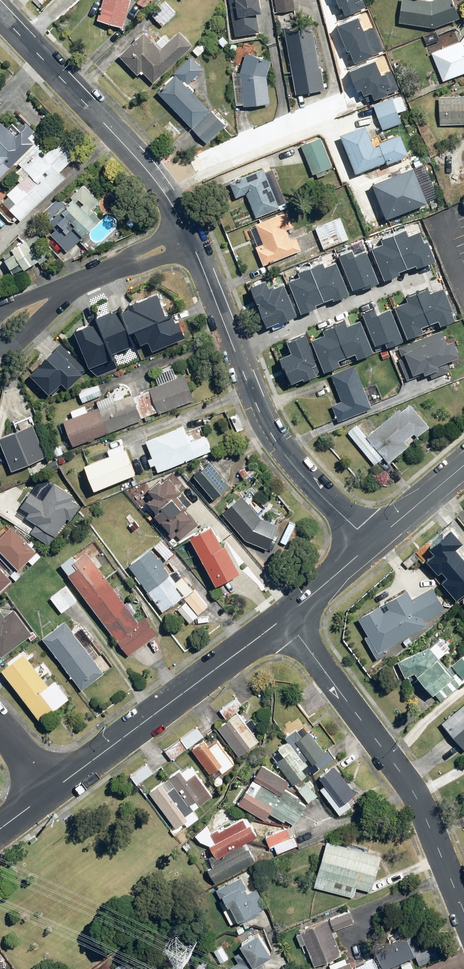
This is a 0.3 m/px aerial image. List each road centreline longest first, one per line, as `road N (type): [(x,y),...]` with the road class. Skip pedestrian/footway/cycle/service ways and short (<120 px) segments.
road 1 (tertiary): [(373,543),(275,437),(192,238)]
road 2 (residential): [(463,915),(417,799),(285,616)]
road 3 (tertiary): [(192,238),(149,172),(0,12)]
road 4 (secondary): [(285,616),(58,786)]
road 5 (residential): [(192,238),(68,288)]
road 6 (secondary): [(373,543),(463,464)]

